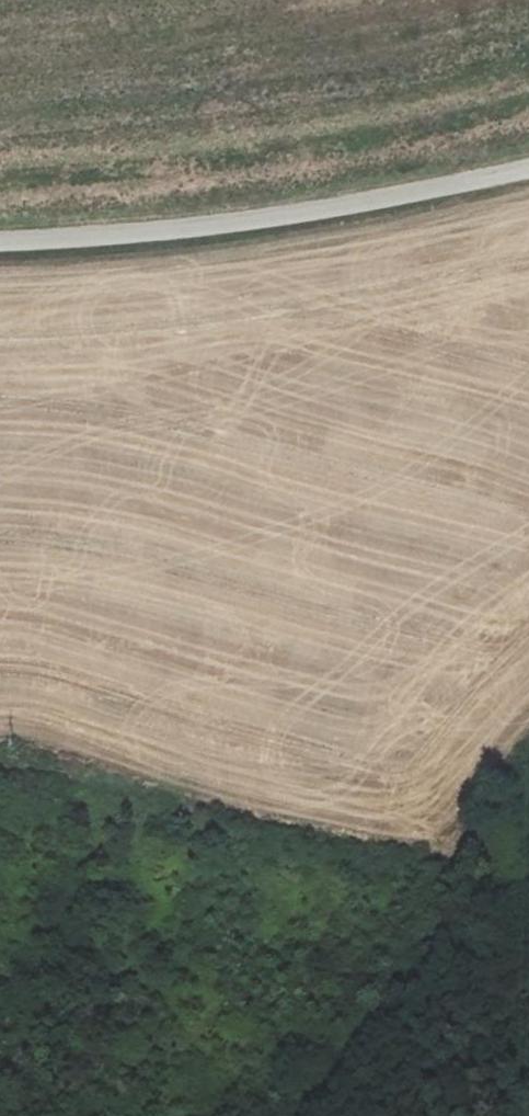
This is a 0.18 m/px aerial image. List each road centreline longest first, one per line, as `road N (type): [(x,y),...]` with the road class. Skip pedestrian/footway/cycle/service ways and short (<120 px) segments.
road 1 (unclassified): [(528,167),(220,227),(0,241)]

